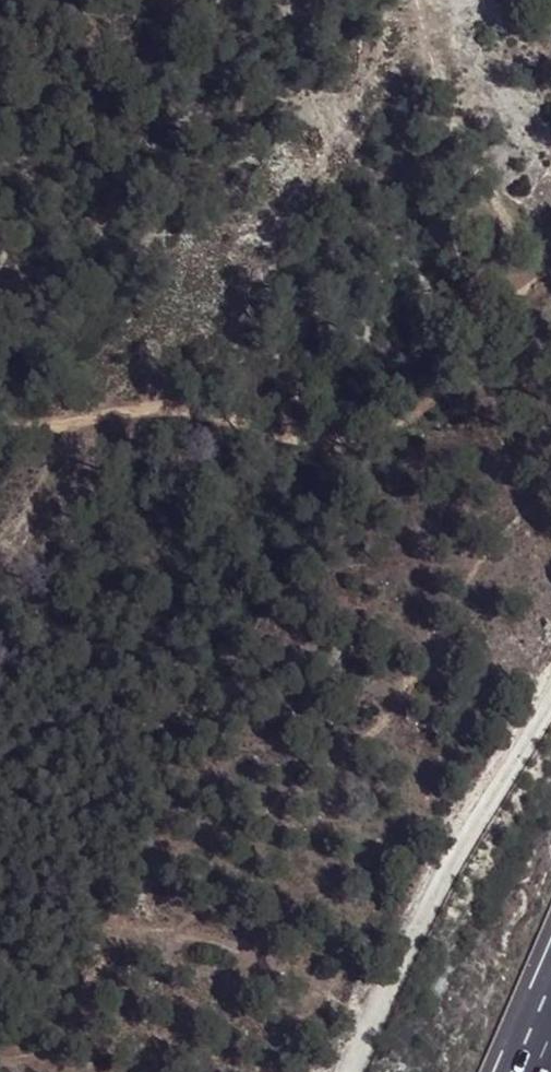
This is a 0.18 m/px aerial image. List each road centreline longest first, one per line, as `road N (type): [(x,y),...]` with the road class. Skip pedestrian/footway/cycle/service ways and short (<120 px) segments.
road 1 (track): [(550,729),(374,1071)]

